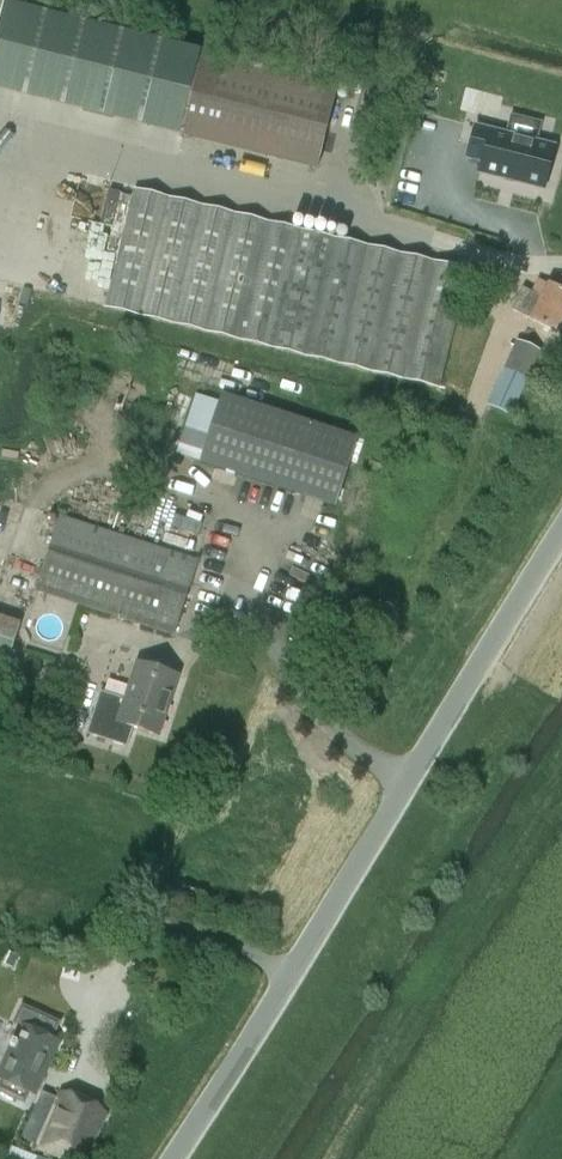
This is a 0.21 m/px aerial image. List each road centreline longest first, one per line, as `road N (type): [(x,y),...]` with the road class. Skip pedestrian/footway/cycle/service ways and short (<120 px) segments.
road 1 (unclassified): [(174,1158),(561,528)]

